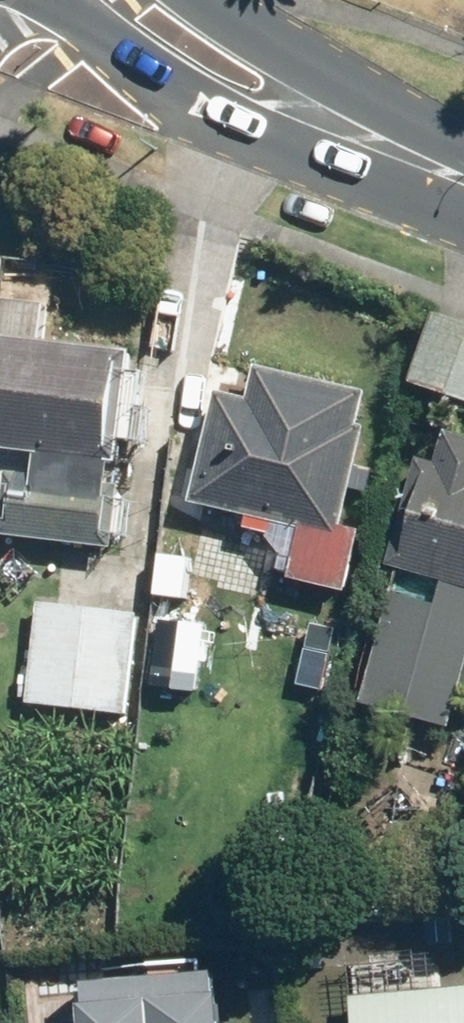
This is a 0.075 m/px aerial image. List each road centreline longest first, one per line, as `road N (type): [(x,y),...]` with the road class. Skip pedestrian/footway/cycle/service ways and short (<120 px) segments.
road 1 (primary): [(463,191),(193,108),(58,0)]
road 2 (primary): [(174,0),(463,168)]

